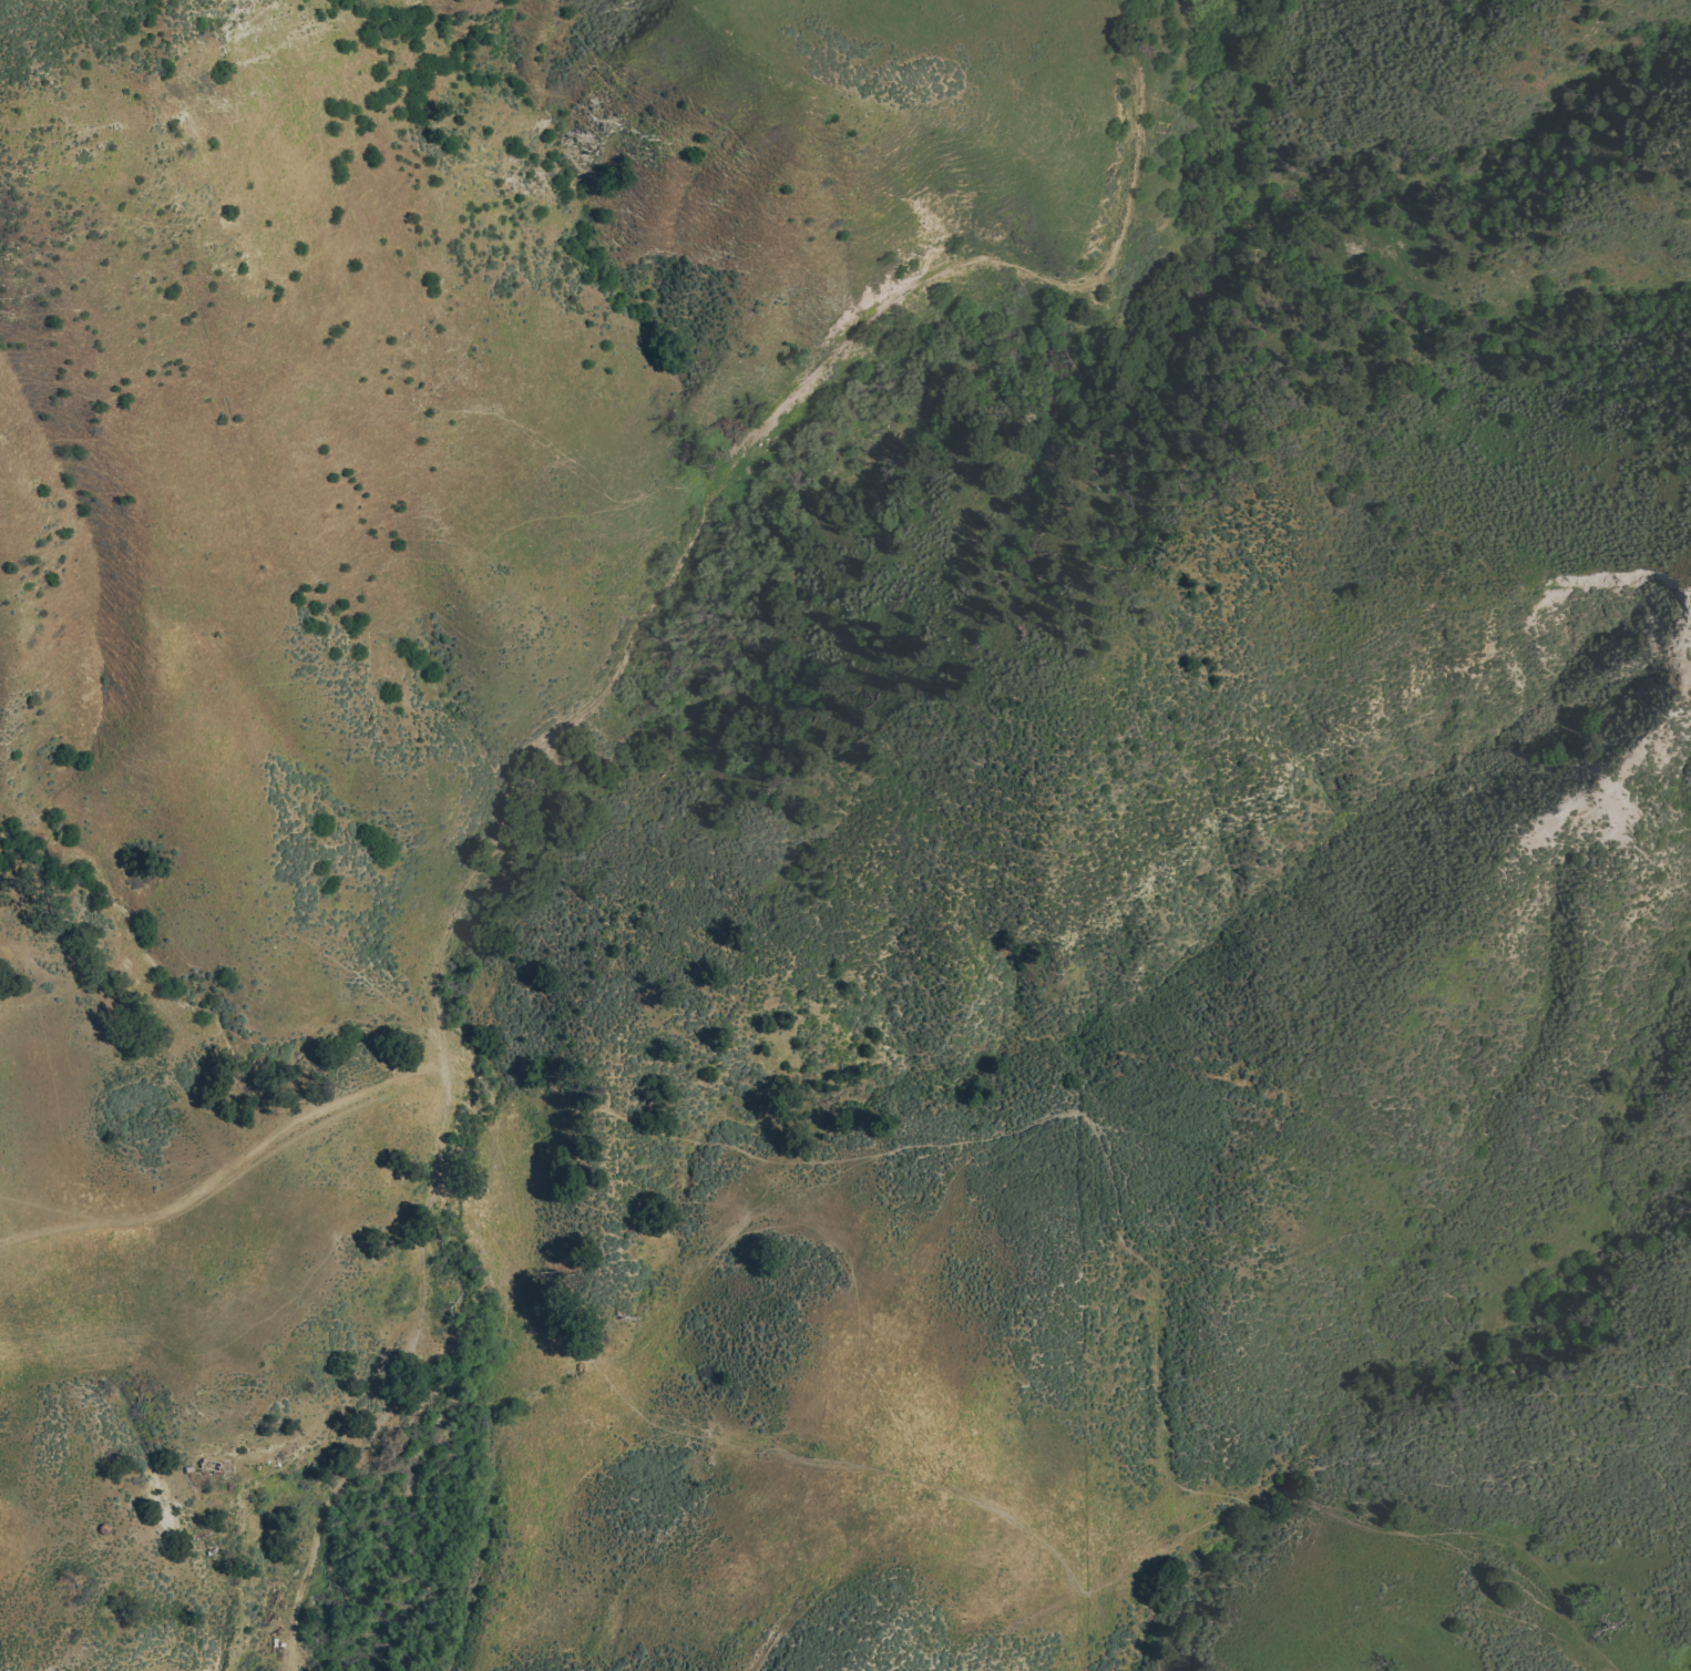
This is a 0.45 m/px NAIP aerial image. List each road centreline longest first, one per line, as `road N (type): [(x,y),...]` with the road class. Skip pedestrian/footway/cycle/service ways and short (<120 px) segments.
road 1 (track): [(295,1670),(320,1513),(412,1333),(427,1274),(442,1192),(450,1066),(432,987),(454,917),(503,830),(526,748),(606,681),(763,424),(901,290),(967,255),(1078,283),(1096,277),(1113,256),(1134,187),(1139,121)]

